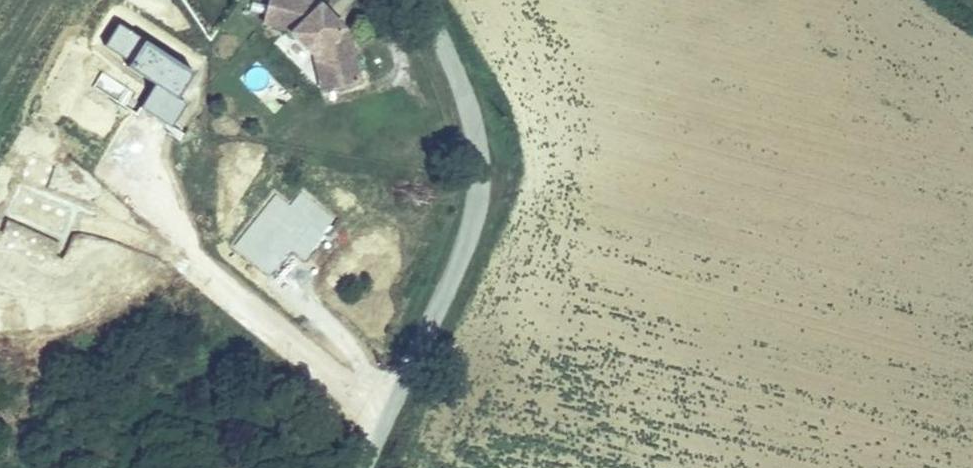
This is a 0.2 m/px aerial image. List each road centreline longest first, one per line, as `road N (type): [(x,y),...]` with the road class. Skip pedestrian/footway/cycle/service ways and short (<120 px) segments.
road 1 (unclassified): [(358,467),(468,225),(480,134),(423,0)]

